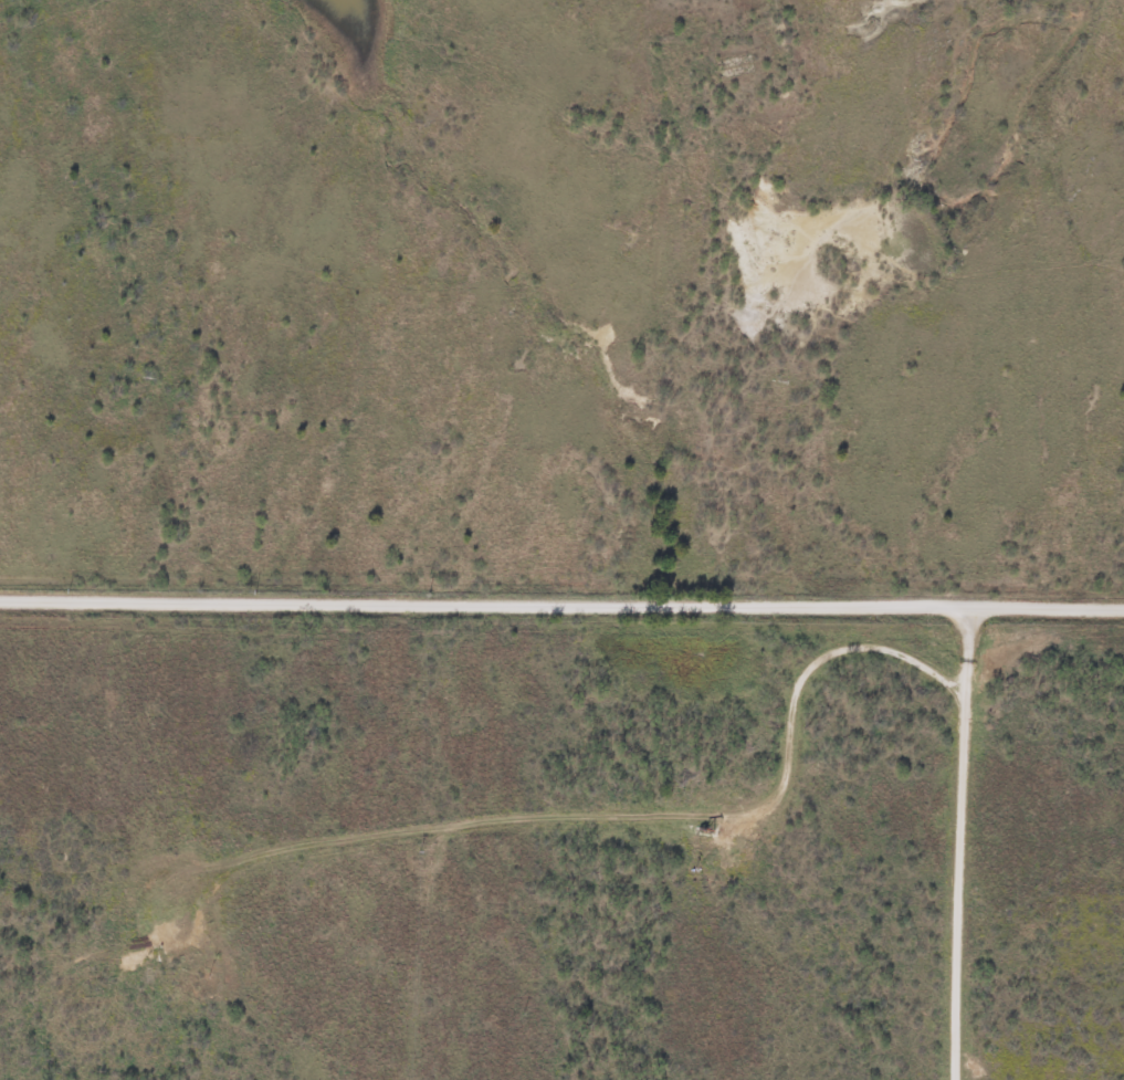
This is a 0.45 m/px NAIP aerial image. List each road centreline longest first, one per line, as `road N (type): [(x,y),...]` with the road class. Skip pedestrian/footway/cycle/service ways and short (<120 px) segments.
road 1 (residential): [(1123,608),(0,603)]
road 2 (residential): [(1005,1079),(1010,607)]

